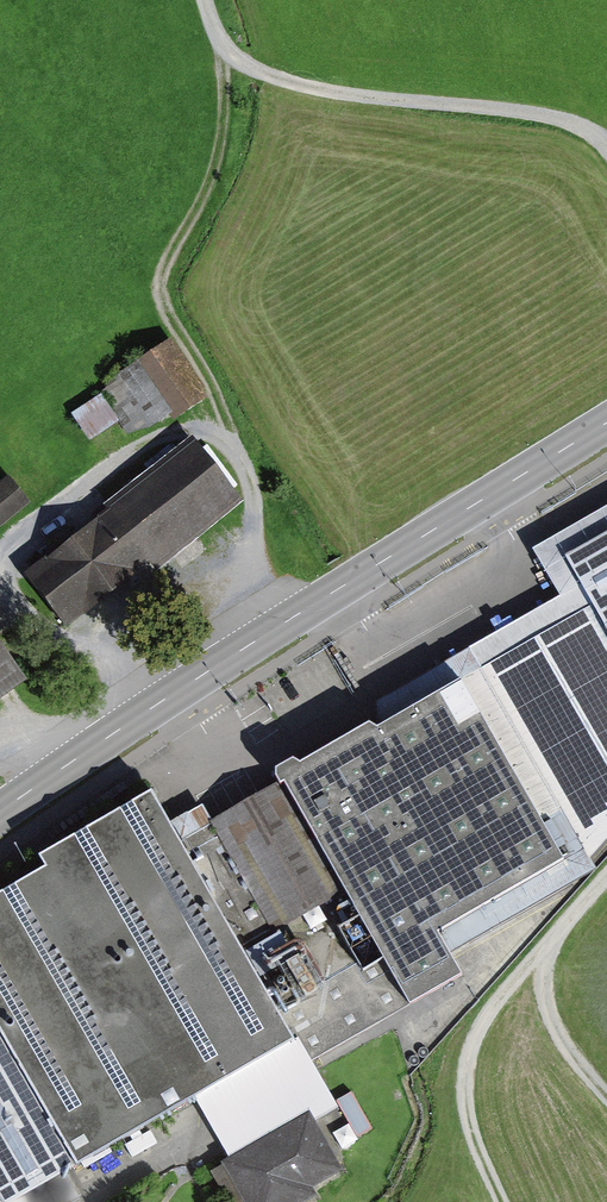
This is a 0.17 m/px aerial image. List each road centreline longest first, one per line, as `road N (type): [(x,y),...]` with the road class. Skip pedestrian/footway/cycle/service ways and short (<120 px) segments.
road 1 (secondary): [(606,422),(281,624),(0,812)]
road 2 (track): [(281,624),(245,563),(257,484),(248,457),(164,298),(164,274),(226,148),(231,114),(222,44)]
road 3 (track): [(112,734),(34,620),(15,564),(53,517),(147,447),(224,414)]
road 4 (track): [(206,0),(222,44),(254,70),(359,95),(568,123),(606,149)]
road 5 (track): [(504,1201),(470,1121),(470,1052),(500,997),(549,944)]
road 6 (track): [(606,1091),(562,1039),(548,974),(549,944),(606,877)]

